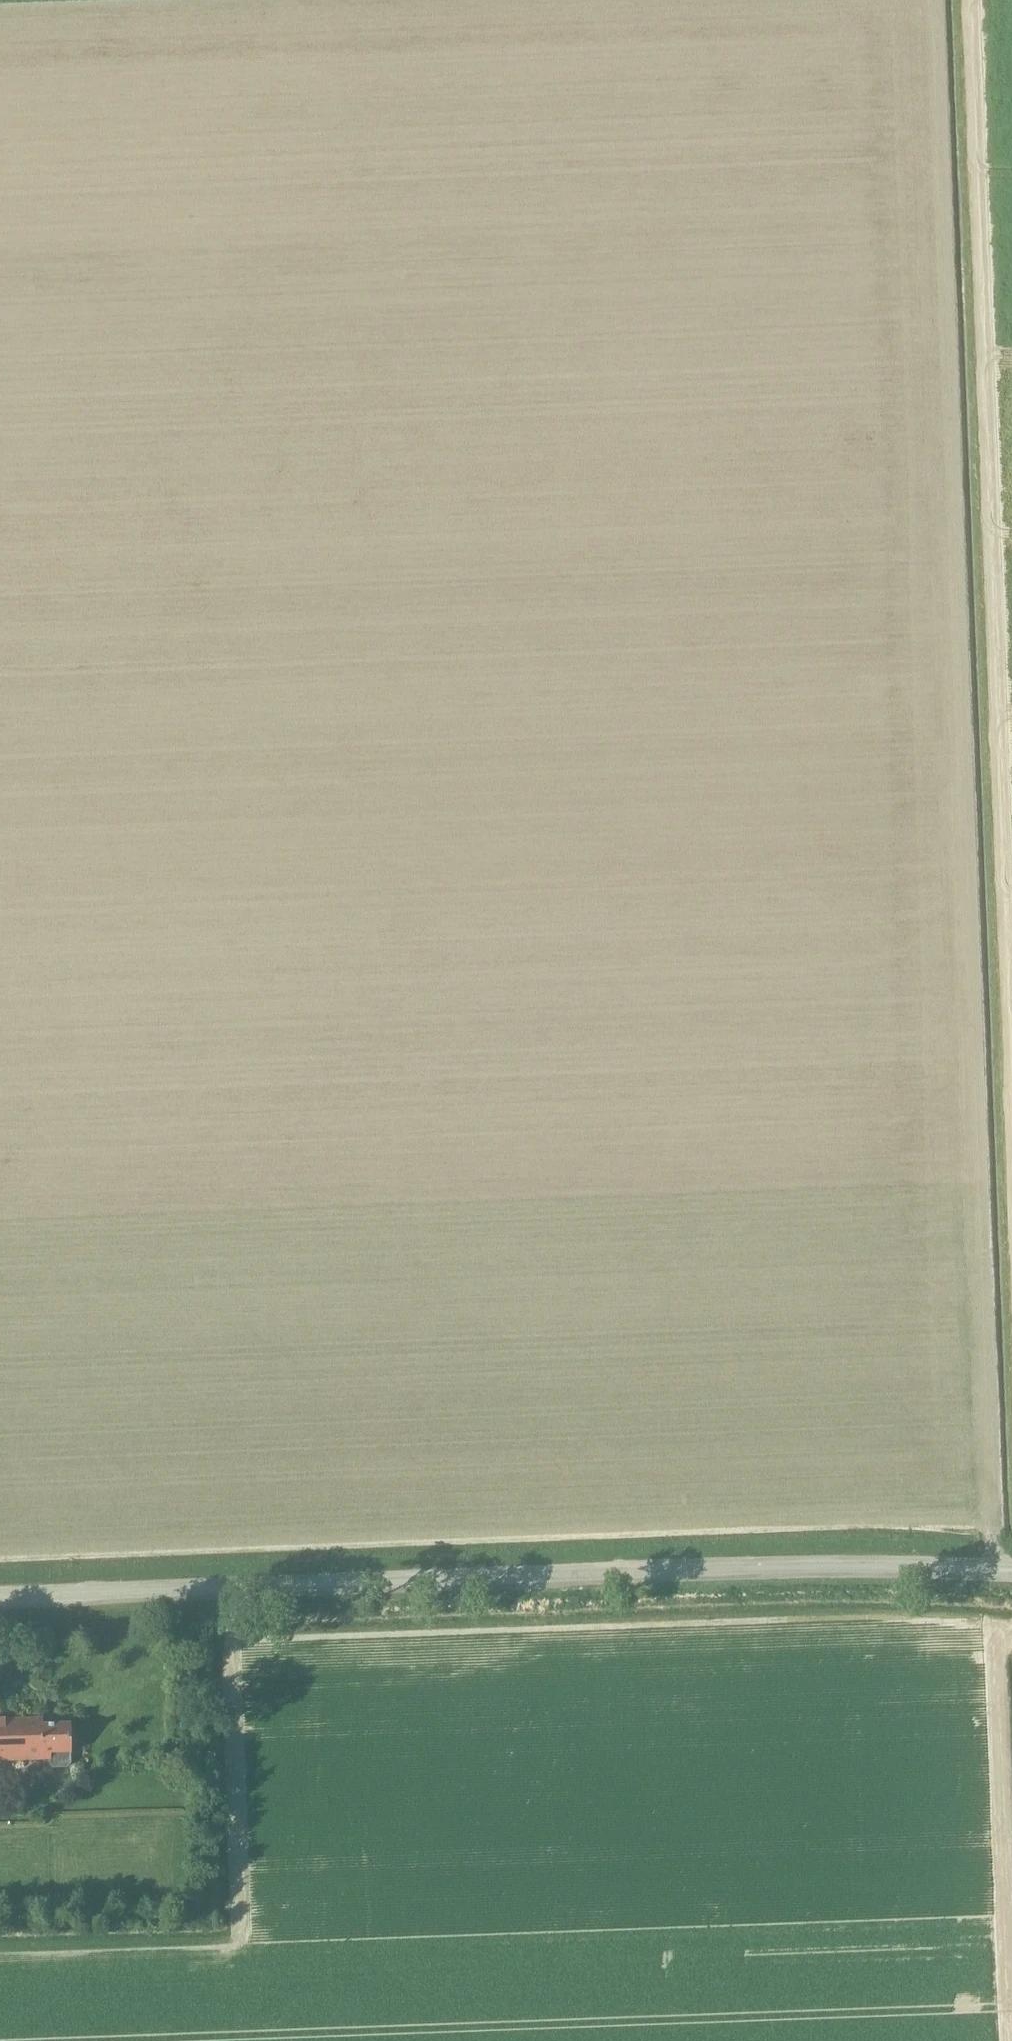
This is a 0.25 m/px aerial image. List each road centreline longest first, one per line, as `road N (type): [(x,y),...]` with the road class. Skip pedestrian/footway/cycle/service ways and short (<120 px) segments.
road 1 (unclassified): [(1011,1571),(772,1568),(0,1598)]

